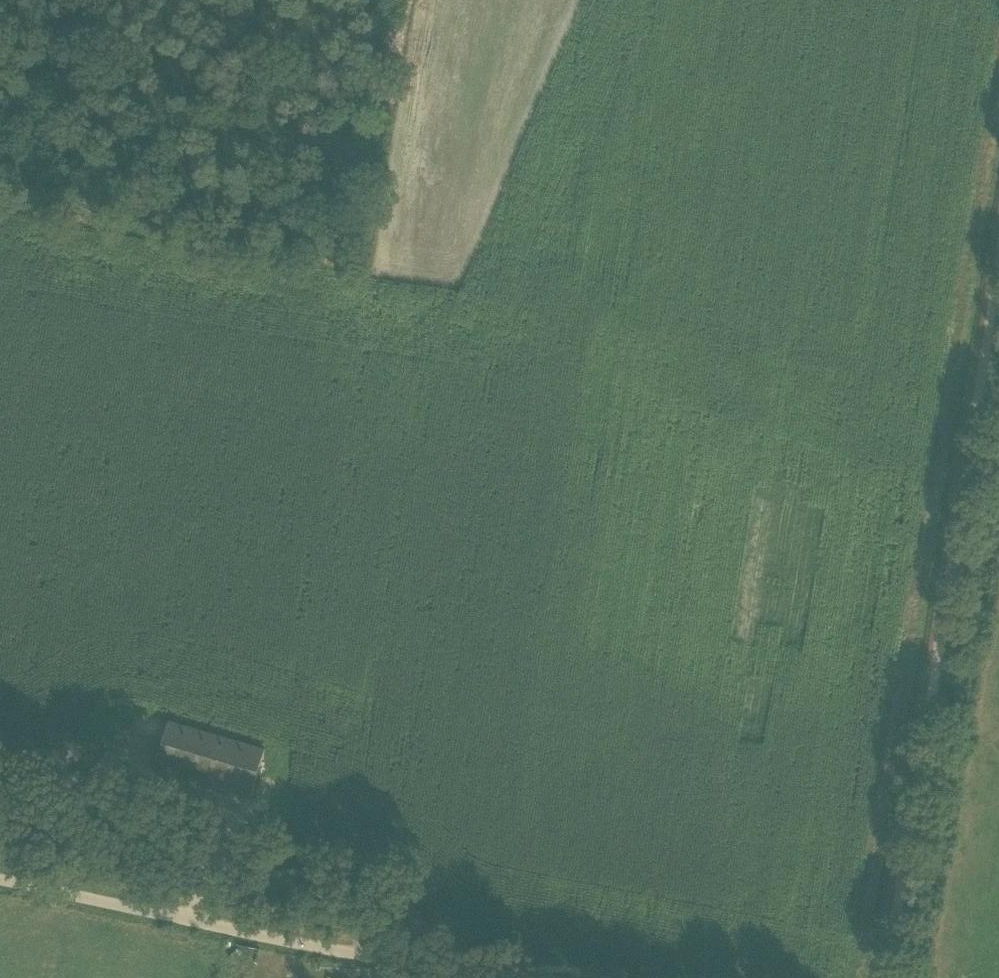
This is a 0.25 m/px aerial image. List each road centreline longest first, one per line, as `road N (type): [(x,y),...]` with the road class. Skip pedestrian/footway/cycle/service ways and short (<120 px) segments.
road 1 (track): [(888,977),(998,278)]
road 2 (unclassified): [(531,977),(232,933),(0,881)]
road 3 (track): [(0,809),(127,760)]

